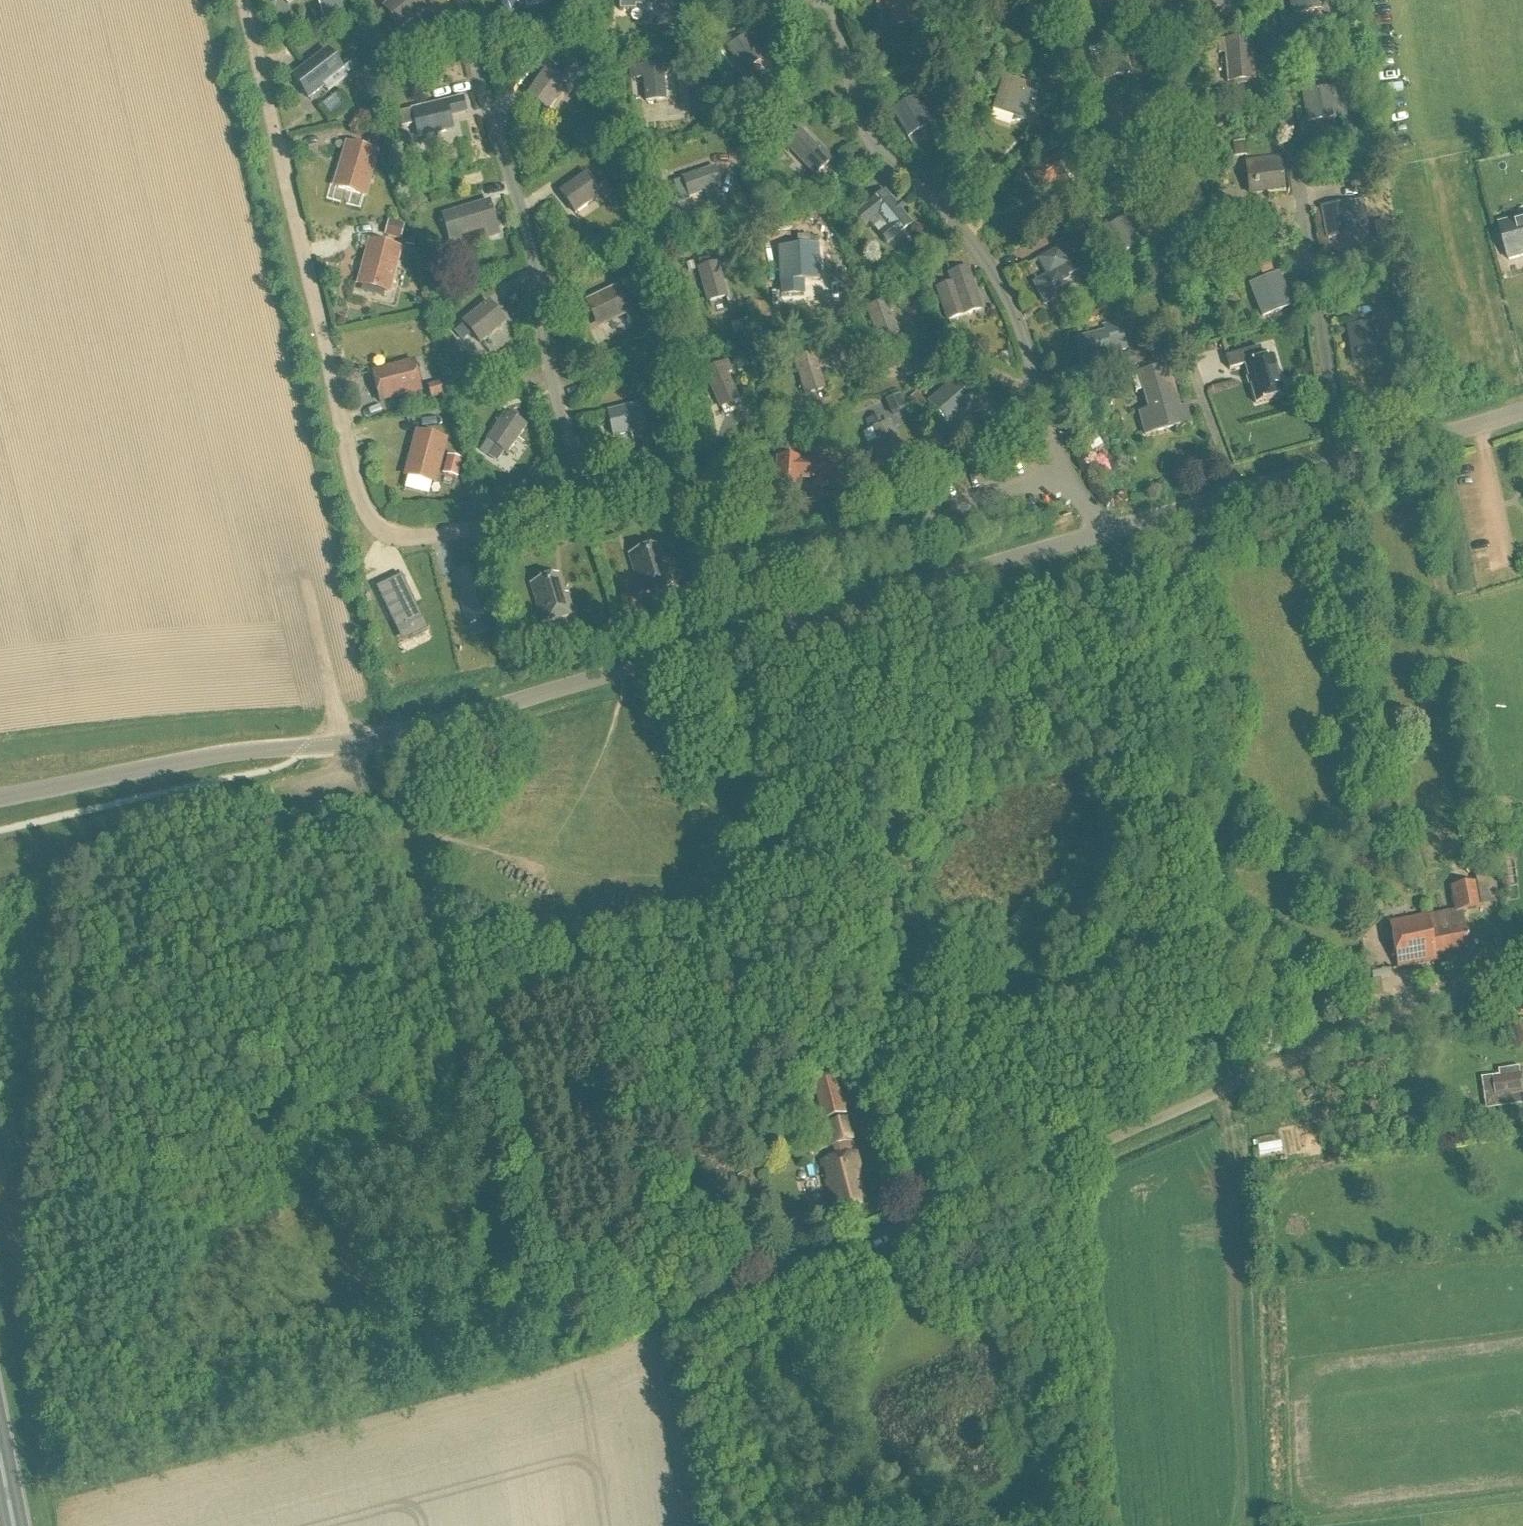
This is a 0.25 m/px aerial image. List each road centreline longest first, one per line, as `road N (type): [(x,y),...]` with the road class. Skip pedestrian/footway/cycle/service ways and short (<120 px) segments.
road 1 (unclassified): [(0,800),(210,756),(394,736),(1522,411)]
road 2 (residential): [(1522,981),(1471,986),(1400,1010),(720,1310)]

